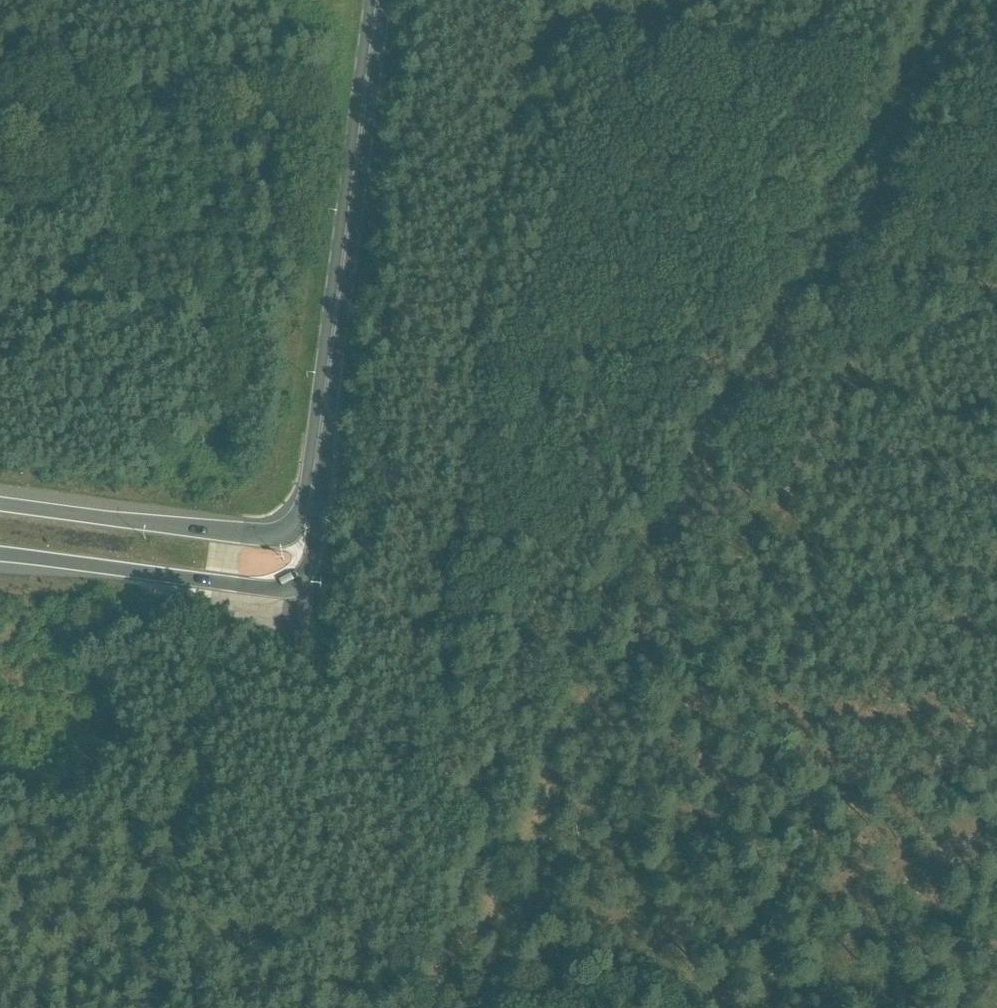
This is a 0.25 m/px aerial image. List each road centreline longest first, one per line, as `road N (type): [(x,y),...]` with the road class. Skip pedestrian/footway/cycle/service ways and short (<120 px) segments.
road 1 (primary): [(315,486),(378,0)]
road 2 (motorway): [(315,486),(285,530),(259,536),(0,503)]
road 3 (motorway): [(0,554),(282,590)]

